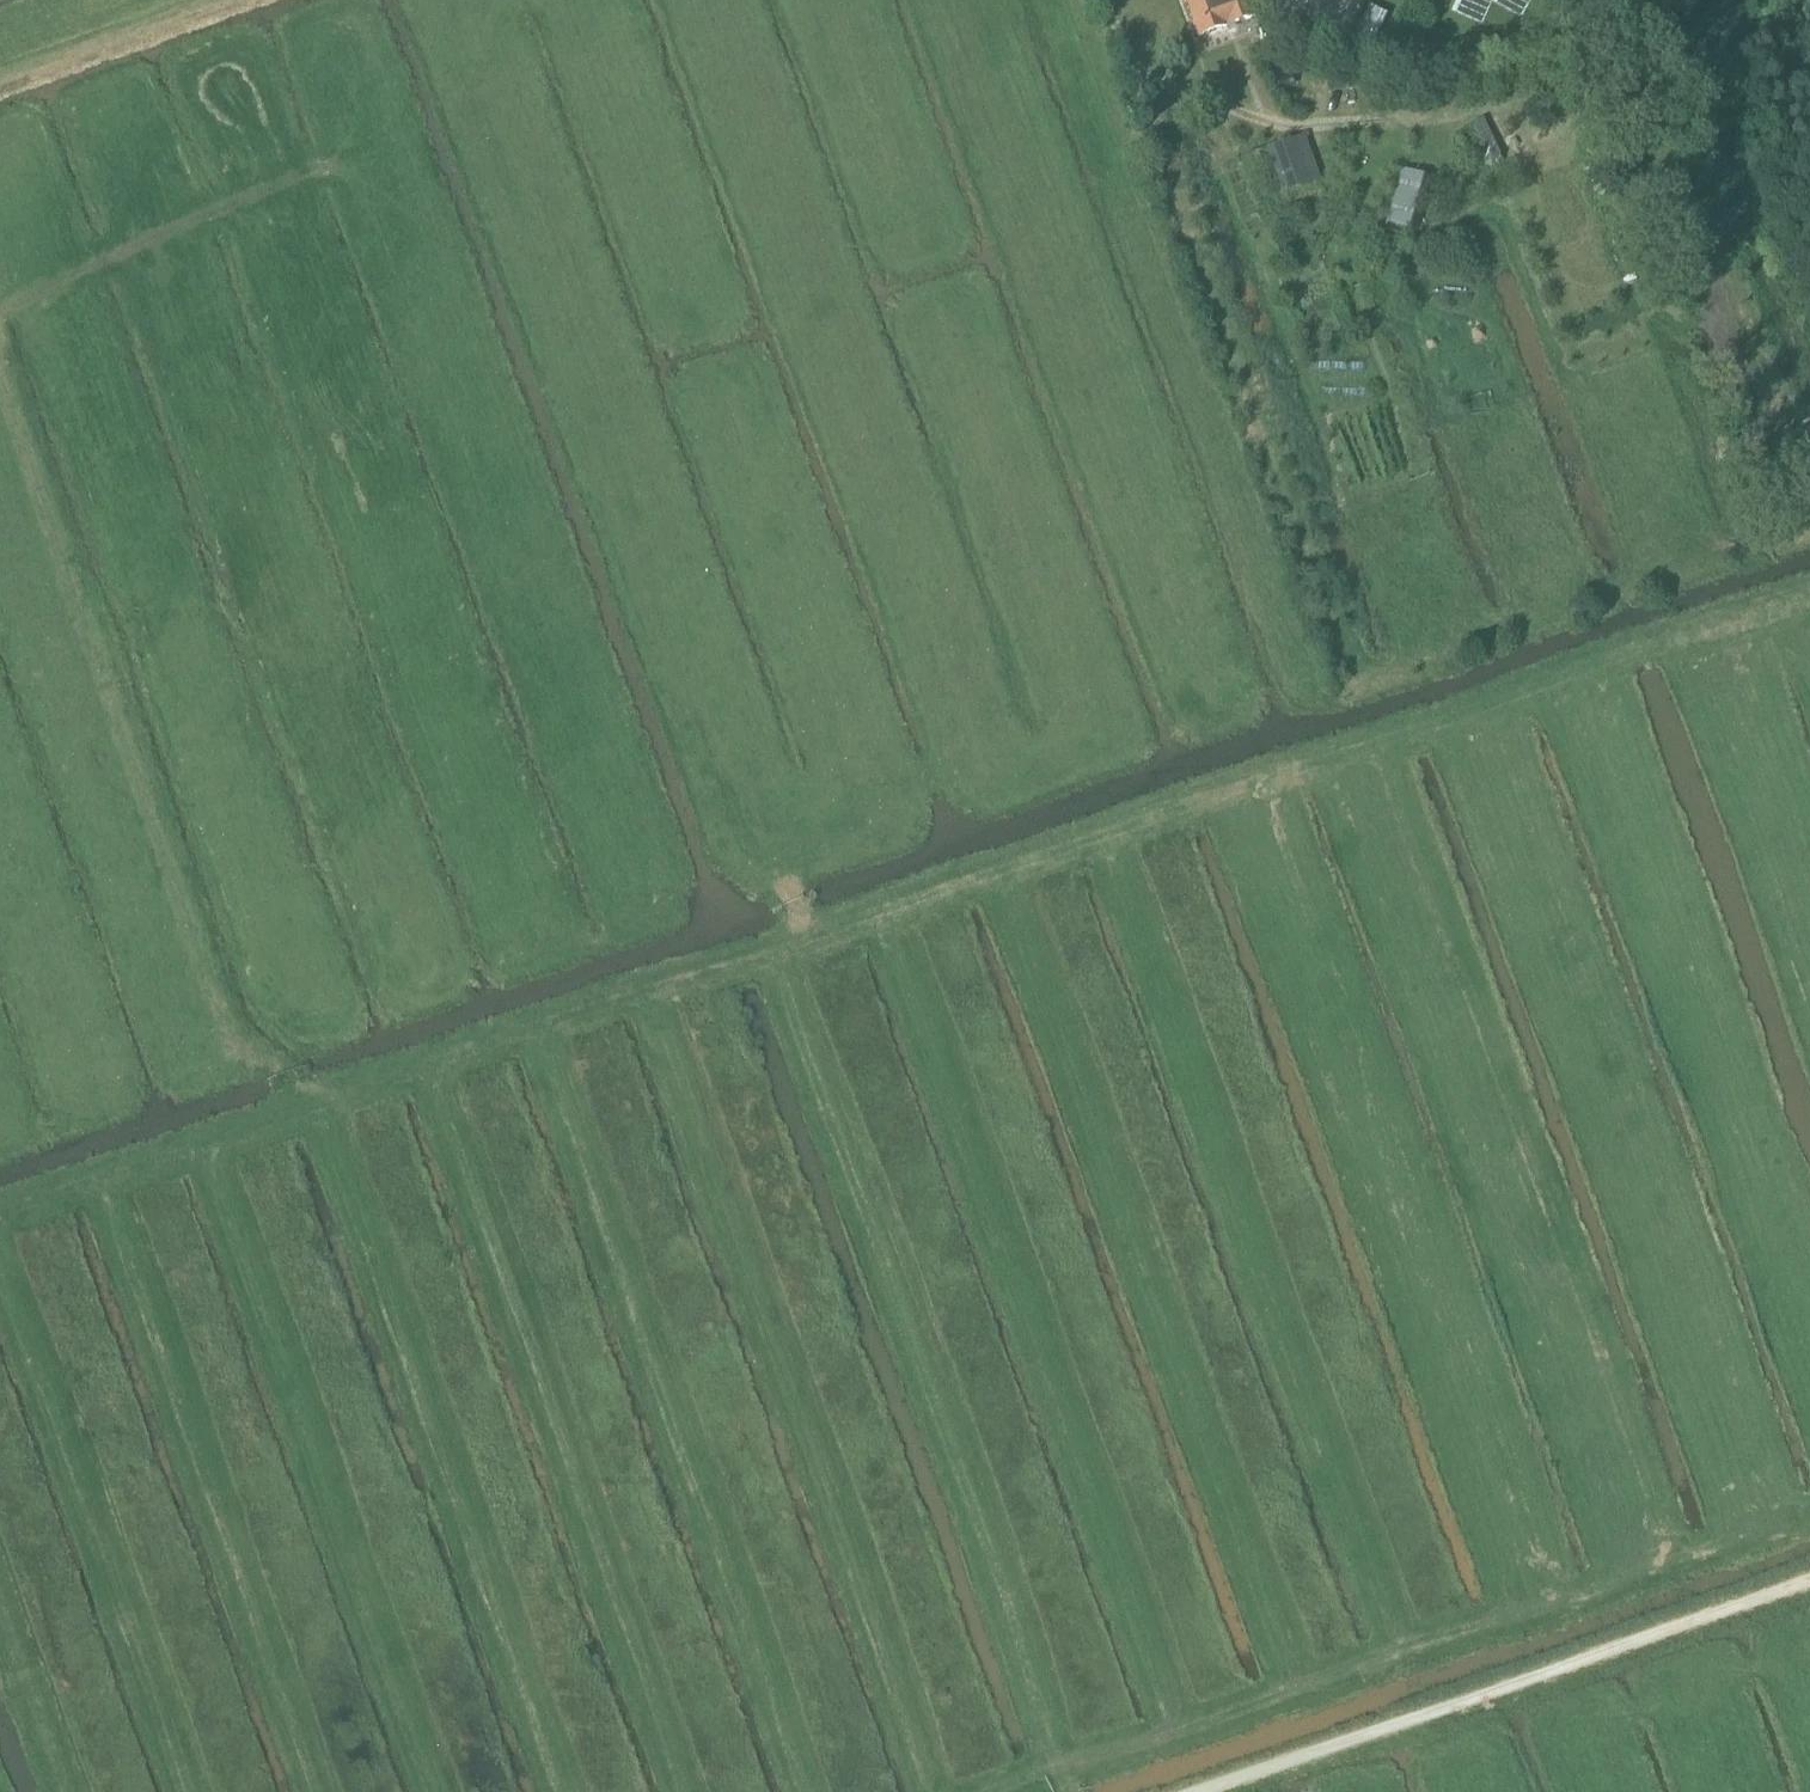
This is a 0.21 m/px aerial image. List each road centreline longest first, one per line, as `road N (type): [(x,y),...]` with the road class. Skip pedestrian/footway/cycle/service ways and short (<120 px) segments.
road 1 (track): [(0,307),(479,104),(555,333),(802,930),(791,1006),(1071,1791)]
road 2 (track): [(1201,1791),(1809,1579)]

